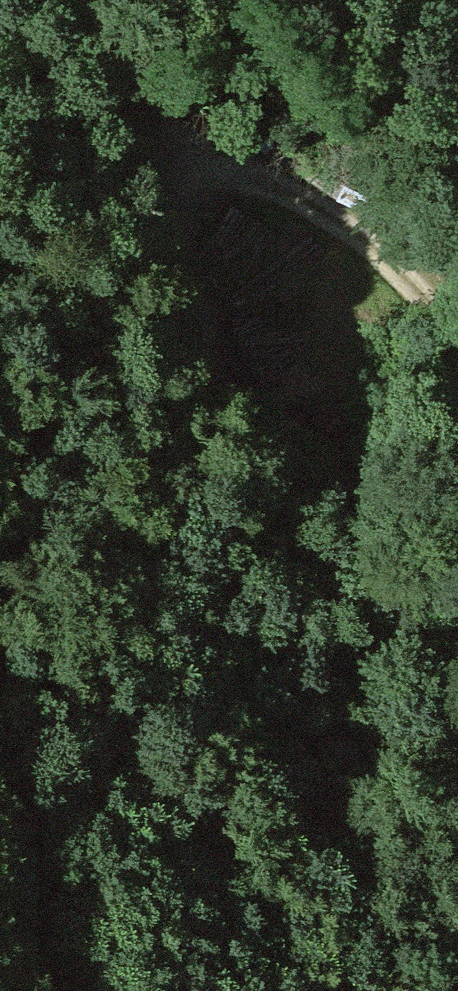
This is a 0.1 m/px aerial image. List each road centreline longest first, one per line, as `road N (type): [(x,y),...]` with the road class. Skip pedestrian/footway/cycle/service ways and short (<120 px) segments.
road 1 (track): [(209,148),(192,211),(221,306),(418,633),(457,727)]
road 2 (track): [(457,329),(399,258),(209,148),(79,0)]
road 3 (track): [(39,990),(35,941),(0,820)]

